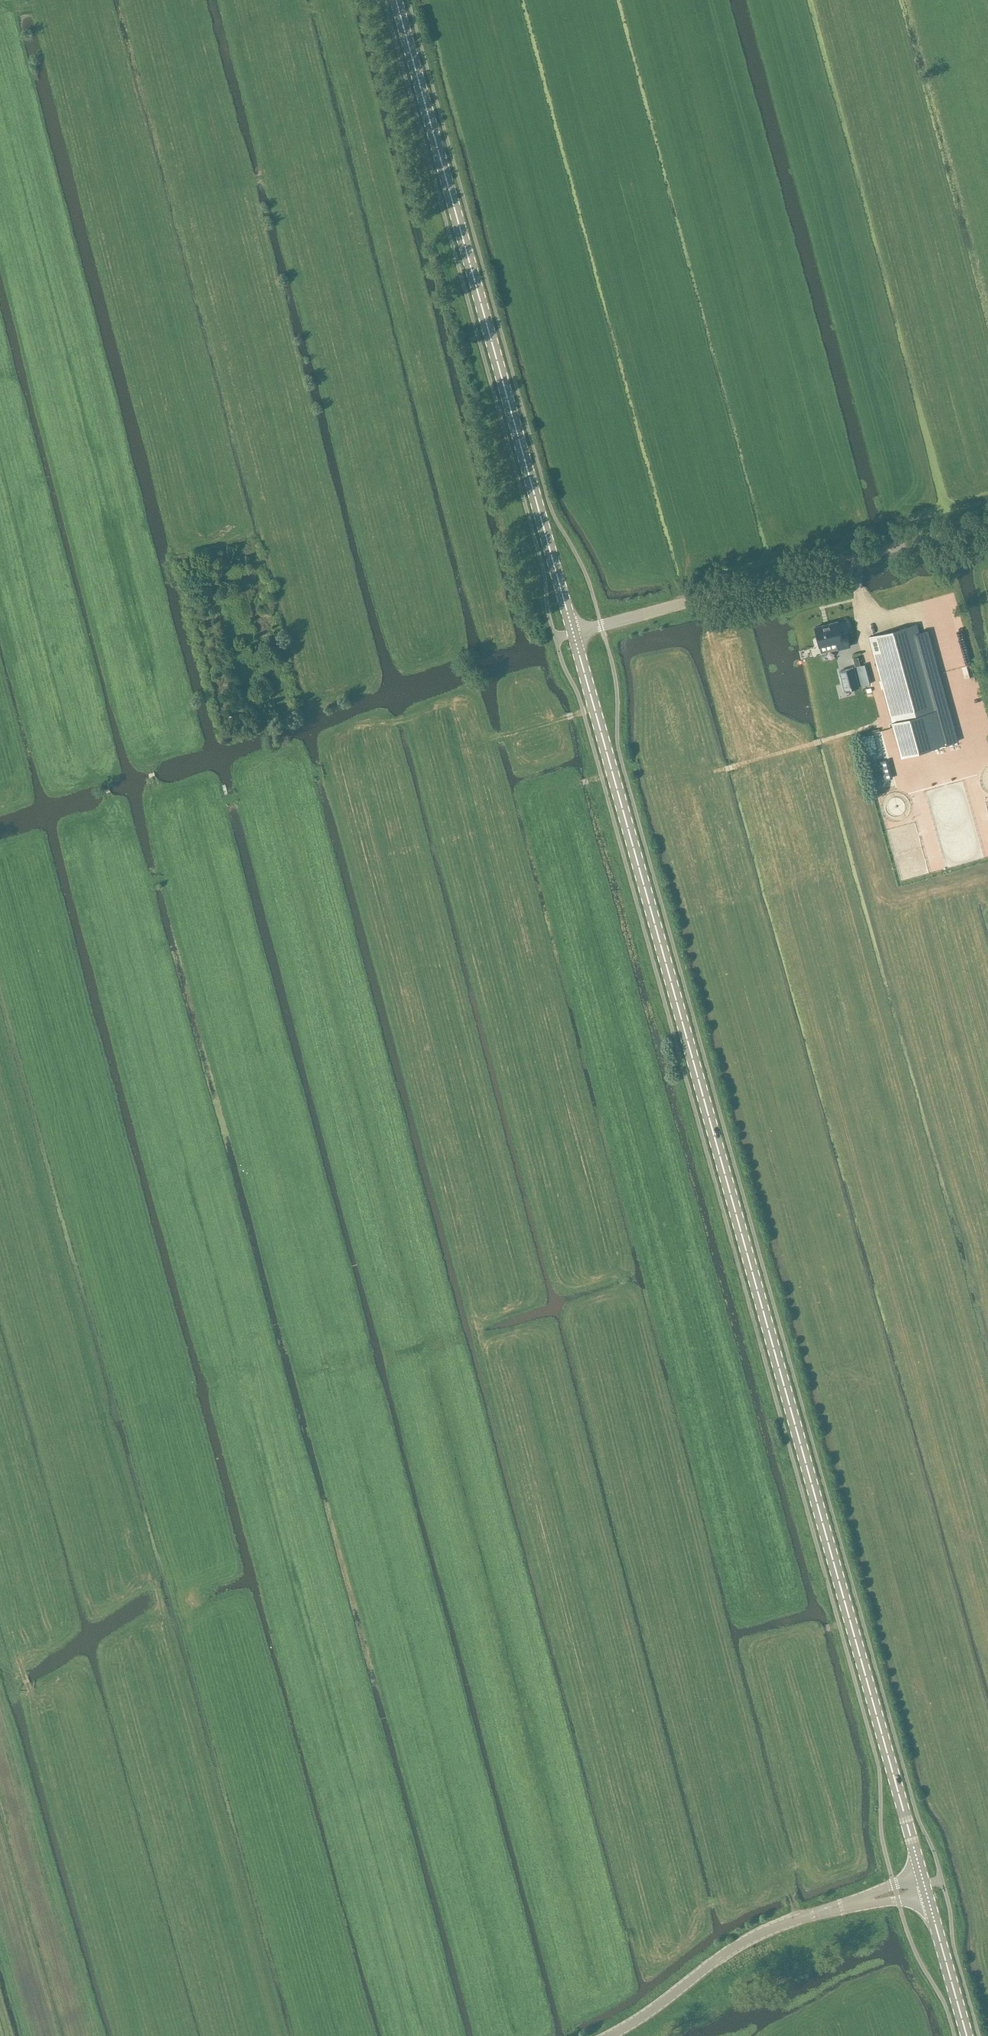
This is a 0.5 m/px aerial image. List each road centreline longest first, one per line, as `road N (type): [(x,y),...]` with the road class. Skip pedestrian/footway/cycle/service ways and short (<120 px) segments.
road 1 (tertiary): [(924,1884),(573,633)]
road 2 (tertiary): [(573,633),(396,0)]
road 3 (unclassified): [(573,633),(987,523)]
road 4 (unclassified): [(608,2035),(649,2015),(736,1947),(860,1901)]
road 5 (tertiary): [(967,2035),(924,1884)]

